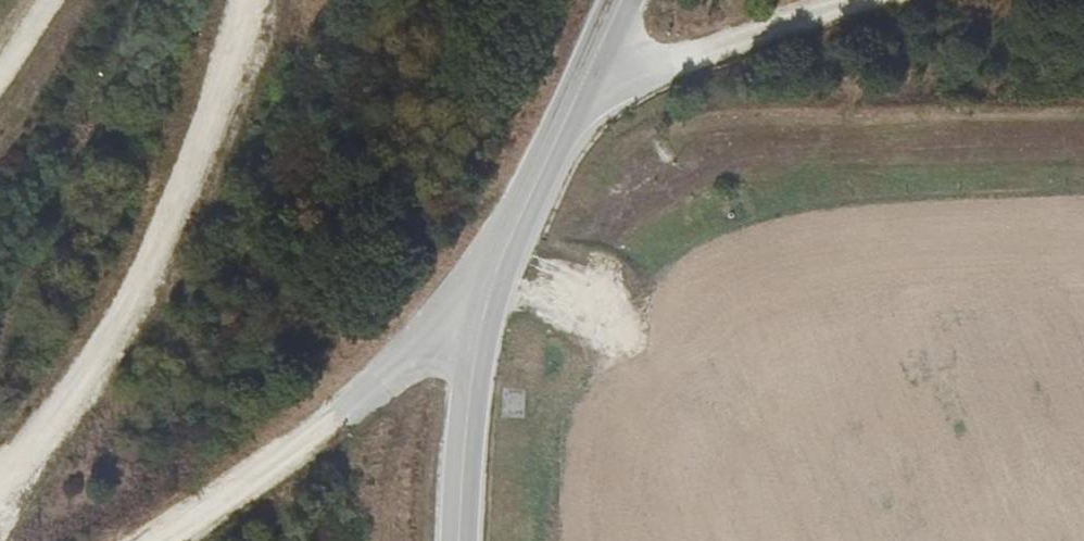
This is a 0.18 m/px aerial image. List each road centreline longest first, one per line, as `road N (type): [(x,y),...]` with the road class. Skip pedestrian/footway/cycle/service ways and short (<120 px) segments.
road 1 (track): [(499,277),(688,222),(702,184),(779,148),(1083,140)]
road 2 (track): [(0,494),(86,382),(172,227),(256,0)]
road 3 (track): [(159,540),(435,333),(483,324)]
road 4 (track): [(864,0),(638,69),(590,70)]

